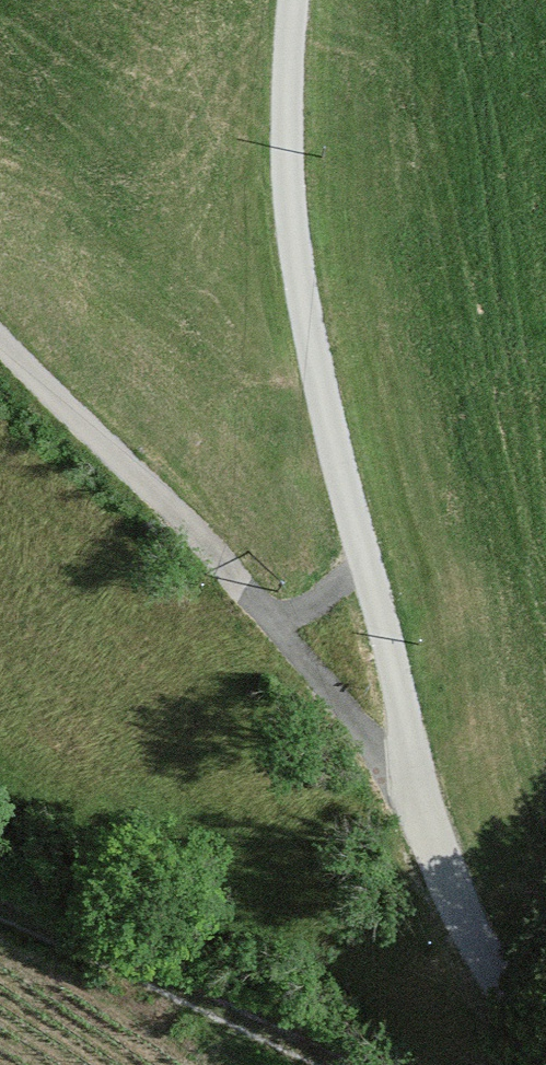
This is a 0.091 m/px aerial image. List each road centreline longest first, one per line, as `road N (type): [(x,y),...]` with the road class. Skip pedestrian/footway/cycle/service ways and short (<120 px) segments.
road 1 (unclassified): [(545,1047),(509,997),(423,770),(303,286),(286,127),(299,0)]
road 2 (track): [(423,770),(312,657),(213,532),(0,329)]
road 3 (track): [(0,902),(385,1064)]

